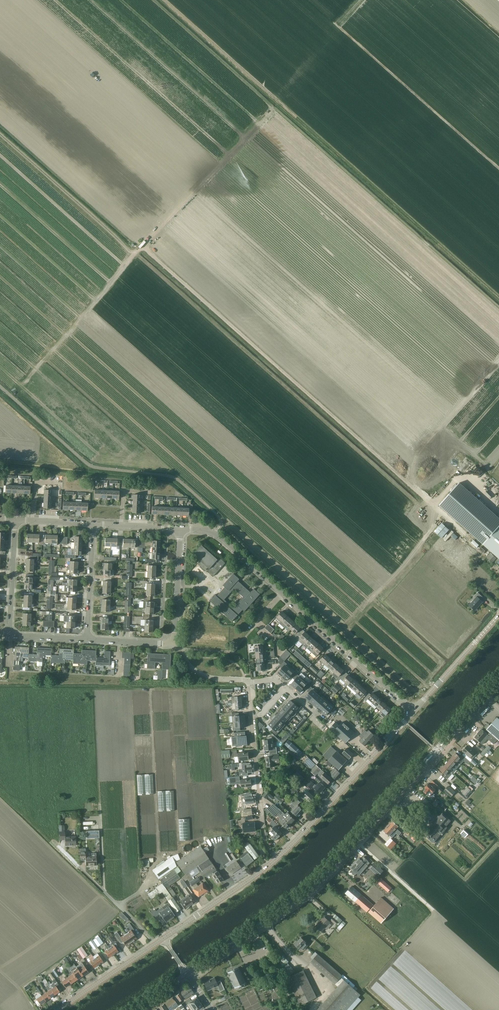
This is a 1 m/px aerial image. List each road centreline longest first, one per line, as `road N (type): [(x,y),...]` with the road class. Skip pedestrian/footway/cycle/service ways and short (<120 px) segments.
road 1 (secondary): [(187,973),(305,893),(426,761)]
road 2 (track): [(118,905),(140,891),(159,859),(151,696)]
road 3 (tertiary): [(277,858),(413,711)]
road 4 (track): [(103,891),(94,692)]
road 5 (residential): [(413,711),(283,592)]
road 6 (residential): [(277,858),(263,834),(249,687)]
road 7 (residential): [(155,944),(53,840)]
road 8 (tertiary): [(163,939),(277,858)]
road 9 (residential): [(172,641),(207,677),(275,680),(284,688)]
road 10 (residential): [(283,592),(216,534),(181,528)]

